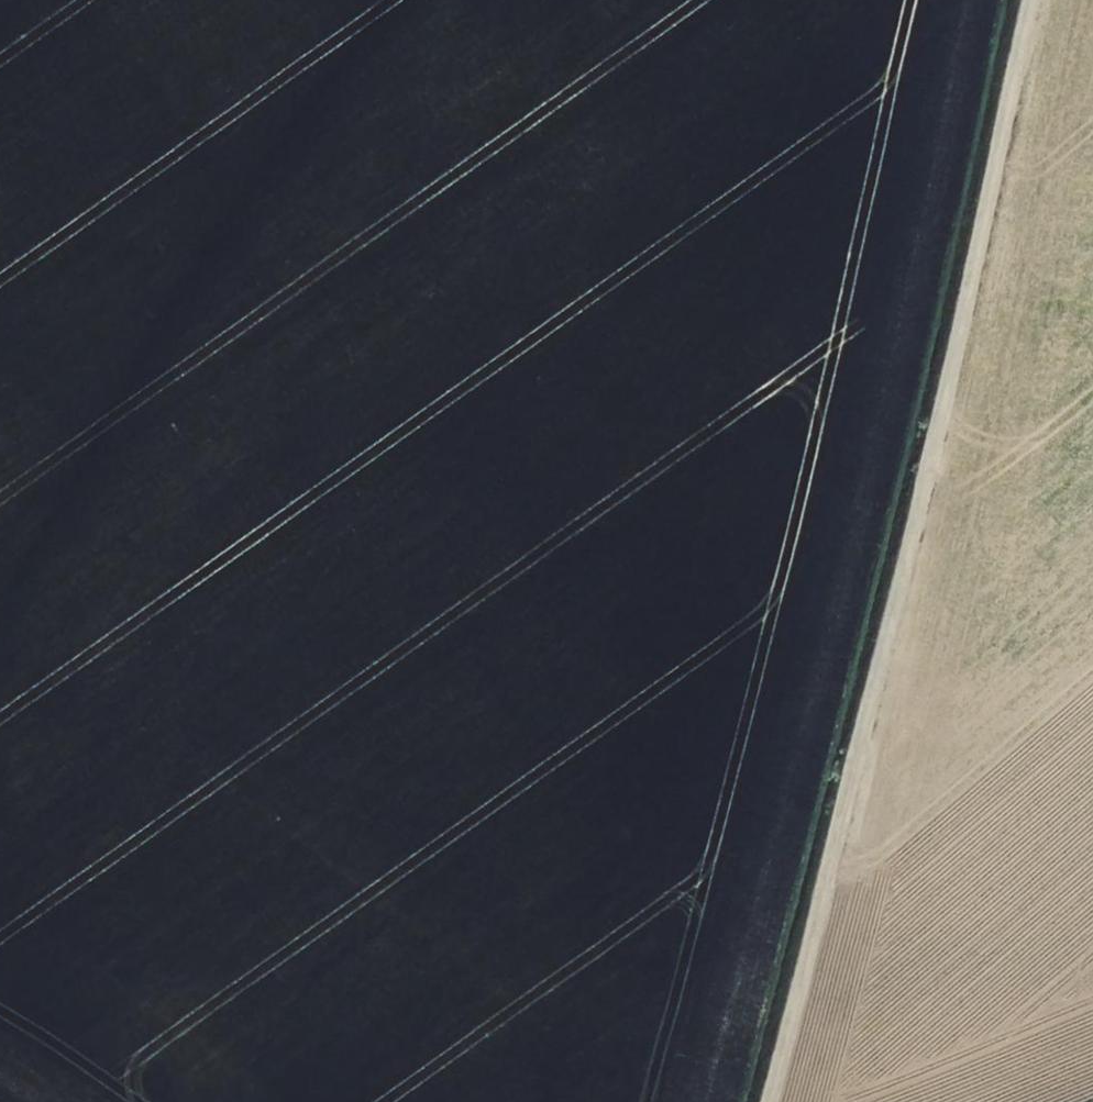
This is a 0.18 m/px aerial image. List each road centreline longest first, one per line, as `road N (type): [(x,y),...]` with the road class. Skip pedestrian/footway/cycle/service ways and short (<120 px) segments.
road 1 (unclassified): [(768,1101),(955,350),(1030,0)]

